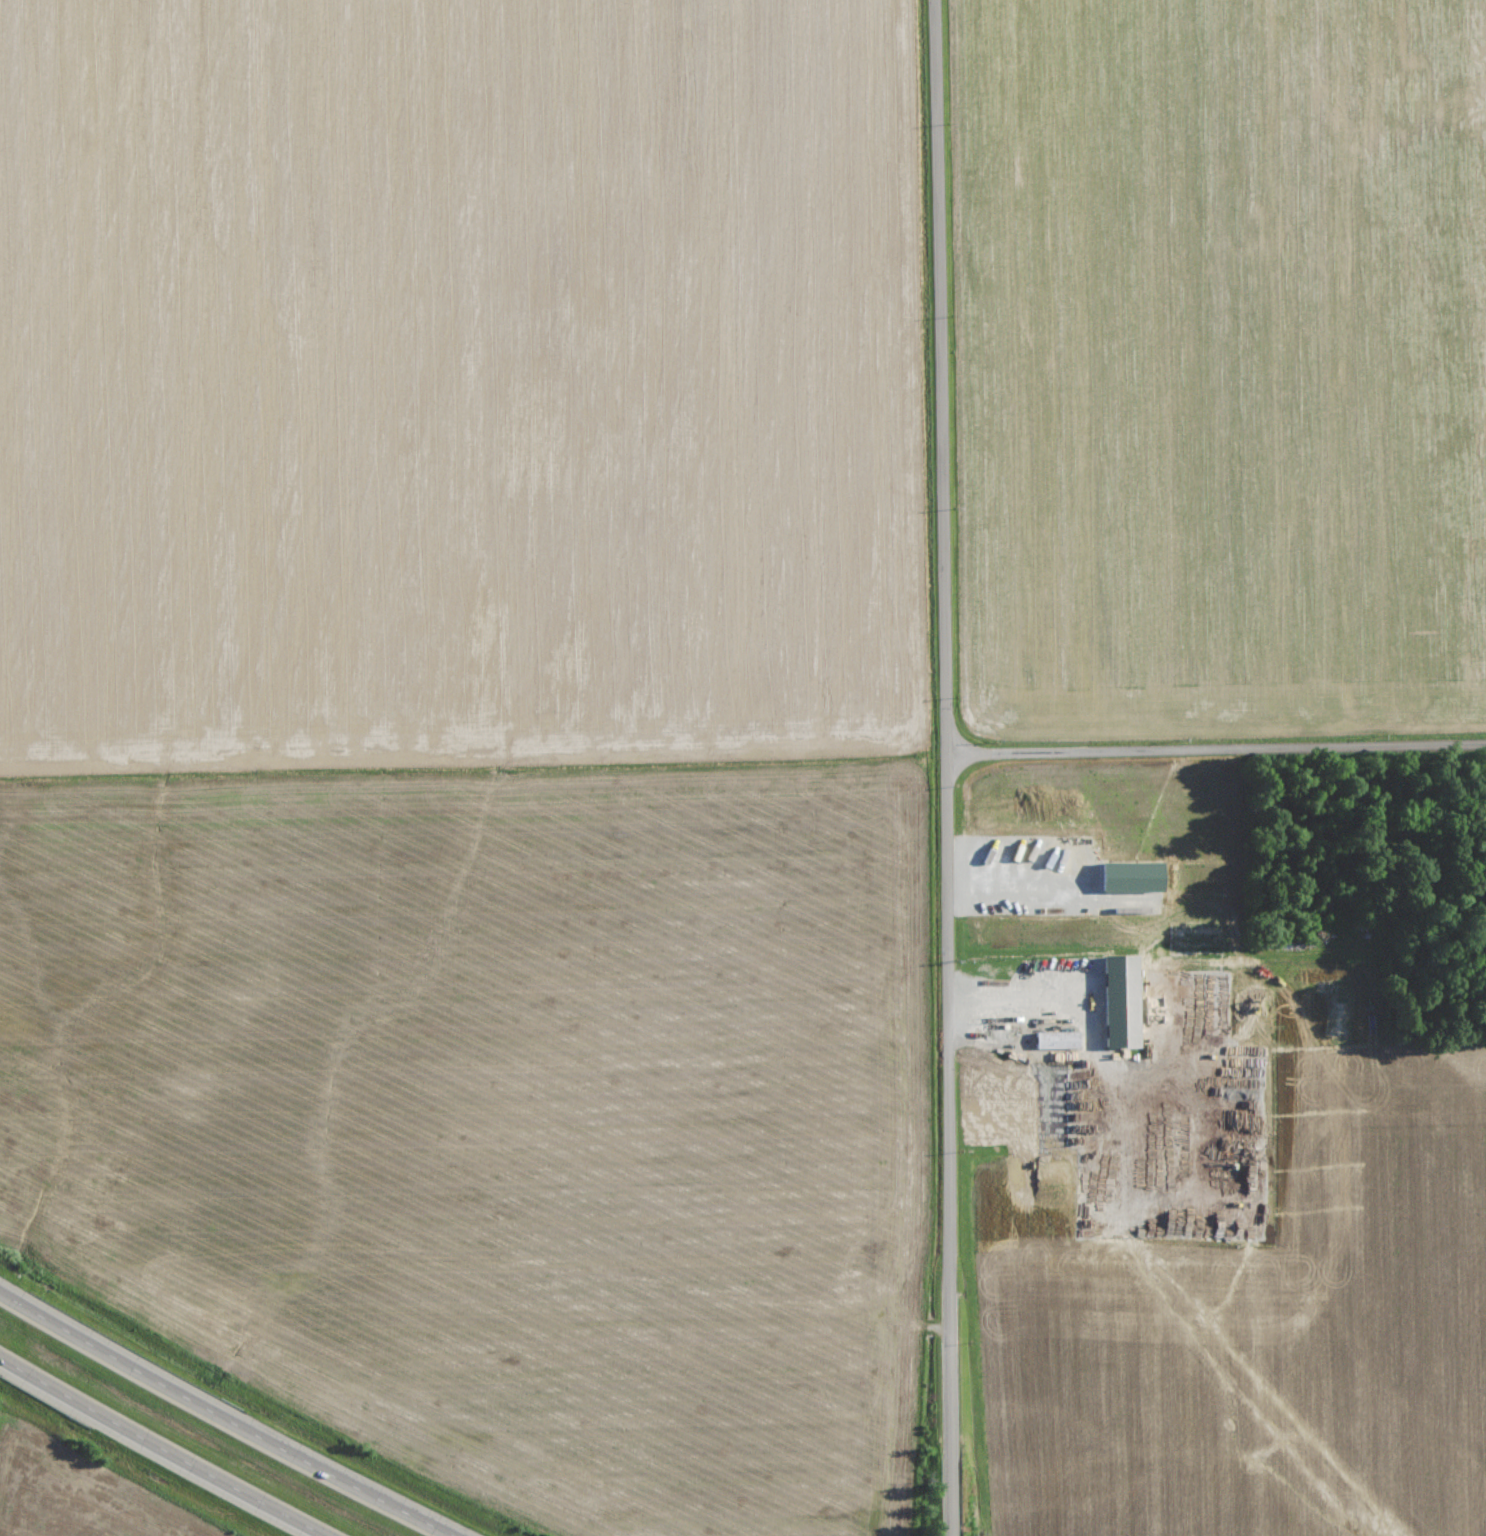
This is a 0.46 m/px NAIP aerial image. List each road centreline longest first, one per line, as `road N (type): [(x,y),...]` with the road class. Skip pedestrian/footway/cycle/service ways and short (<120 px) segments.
road 1 (residential): [(951,1535),(941,0)]
road 2 (residential): [(945,755),(1485,737)]
road 3 (motorway): [(459,1535),(208,1407),(0,1287)]
road 4 (motorway): [(0,1363),(322,1535)]

